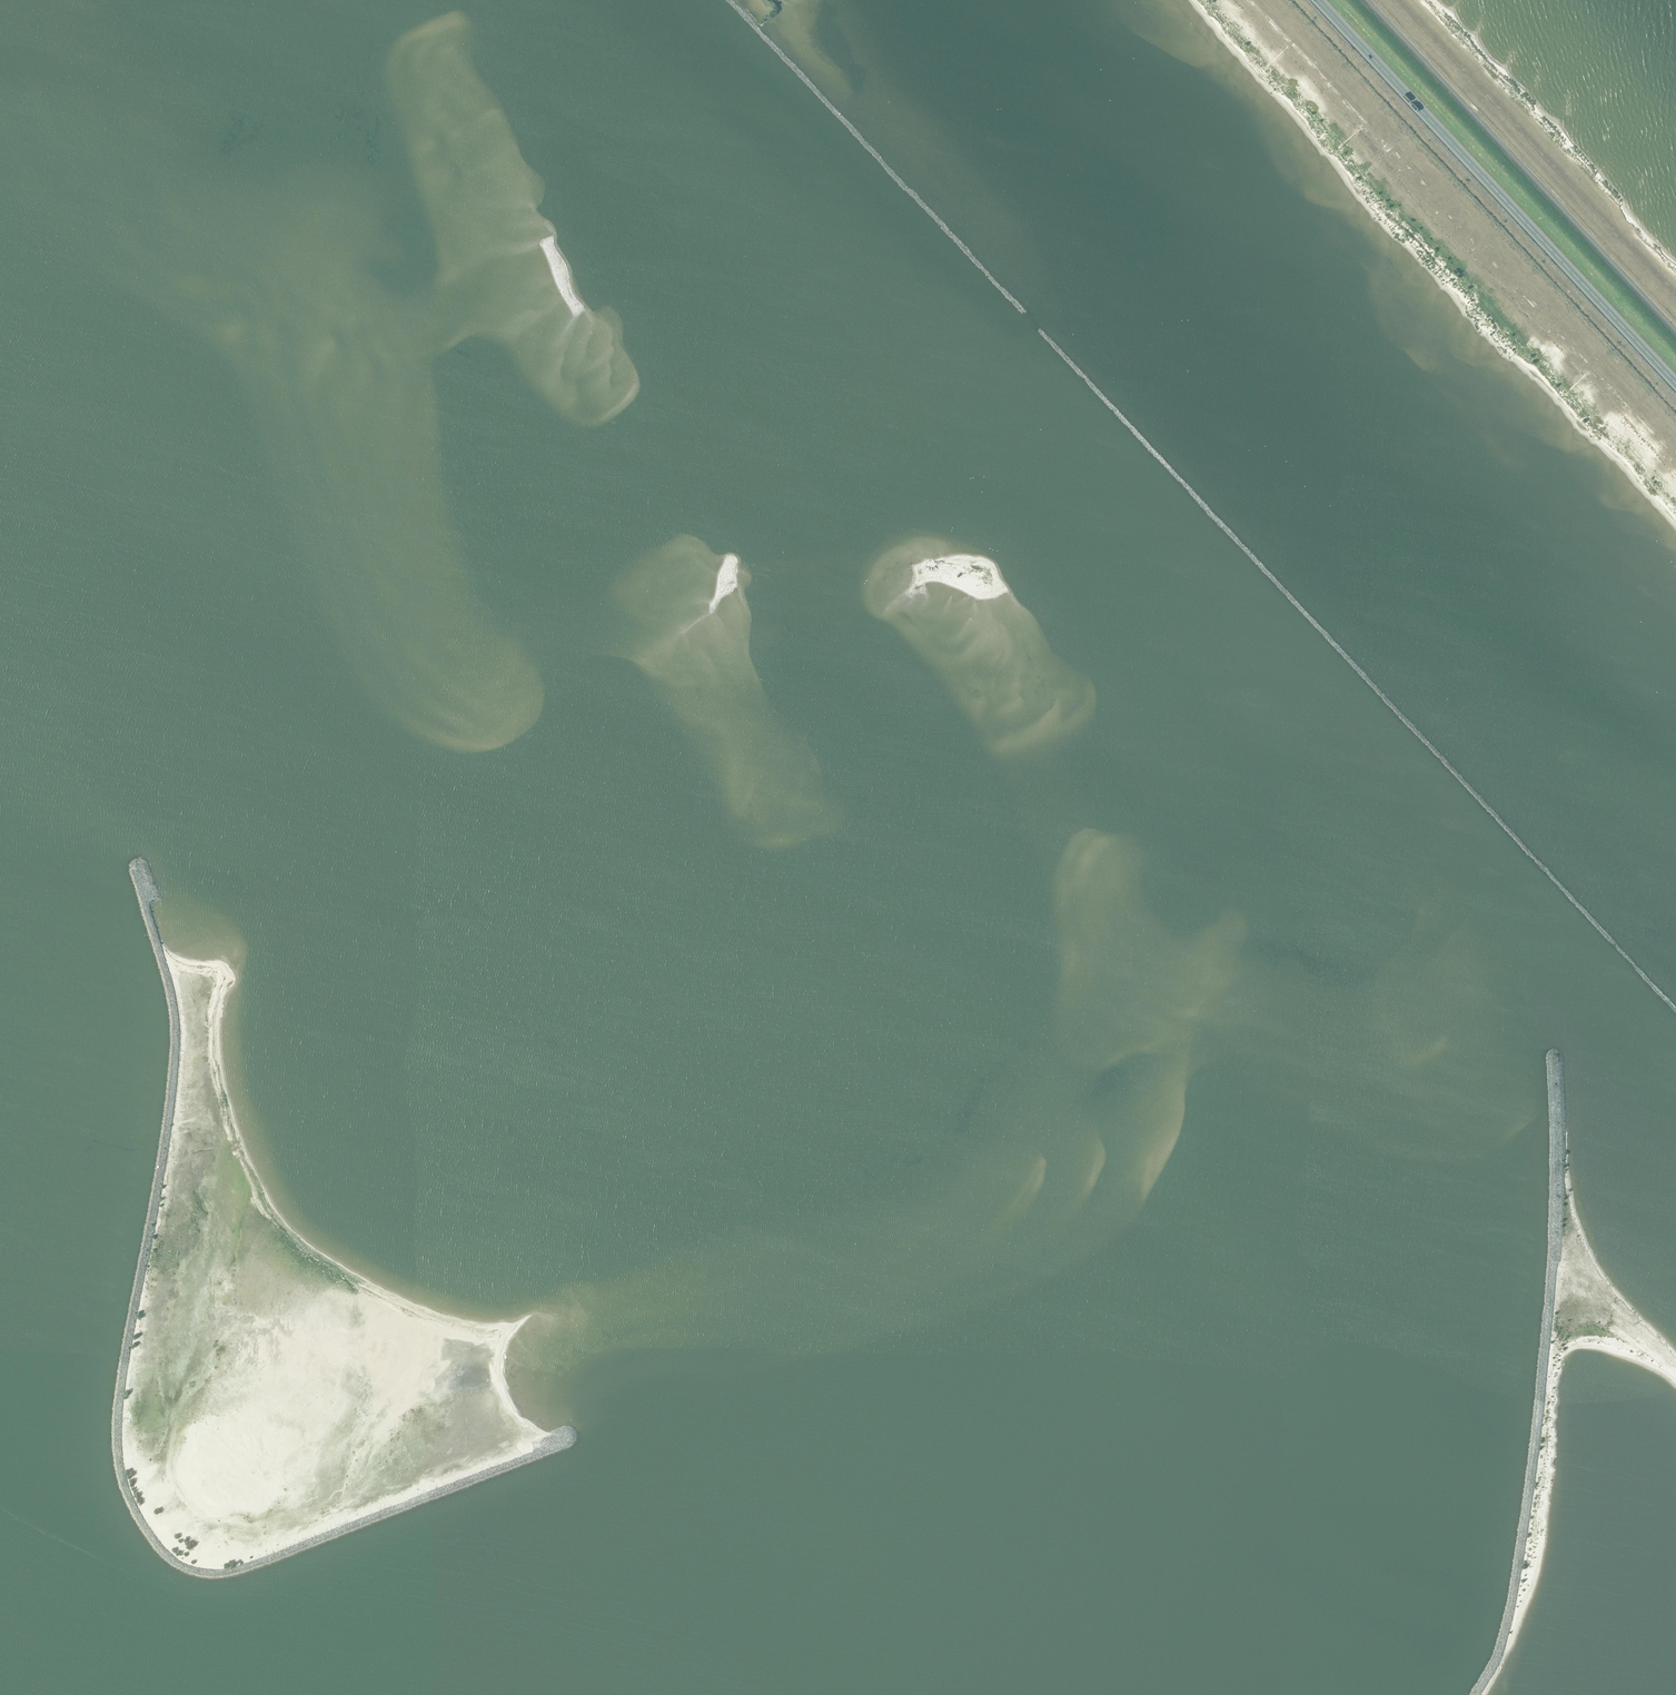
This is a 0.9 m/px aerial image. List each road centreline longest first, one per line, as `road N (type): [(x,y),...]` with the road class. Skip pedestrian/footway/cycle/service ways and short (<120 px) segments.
road 1 (trunk): [(1675,384),(1317,0)]

